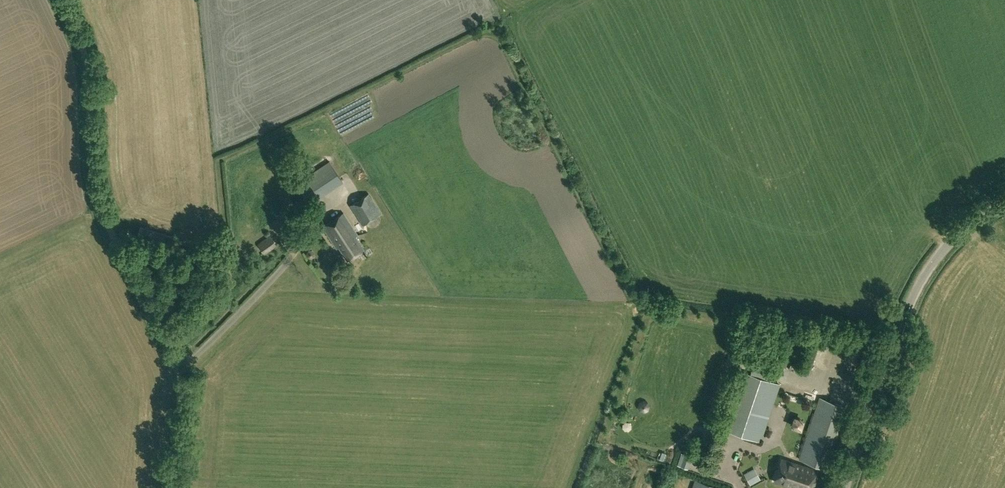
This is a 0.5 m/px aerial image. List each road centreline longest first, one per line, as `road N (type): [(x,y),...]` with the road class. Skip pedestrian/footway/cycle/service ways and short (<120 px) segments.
road 1 (unclassified): [(846,487),(929,269),(967,227),(1004,201)]

